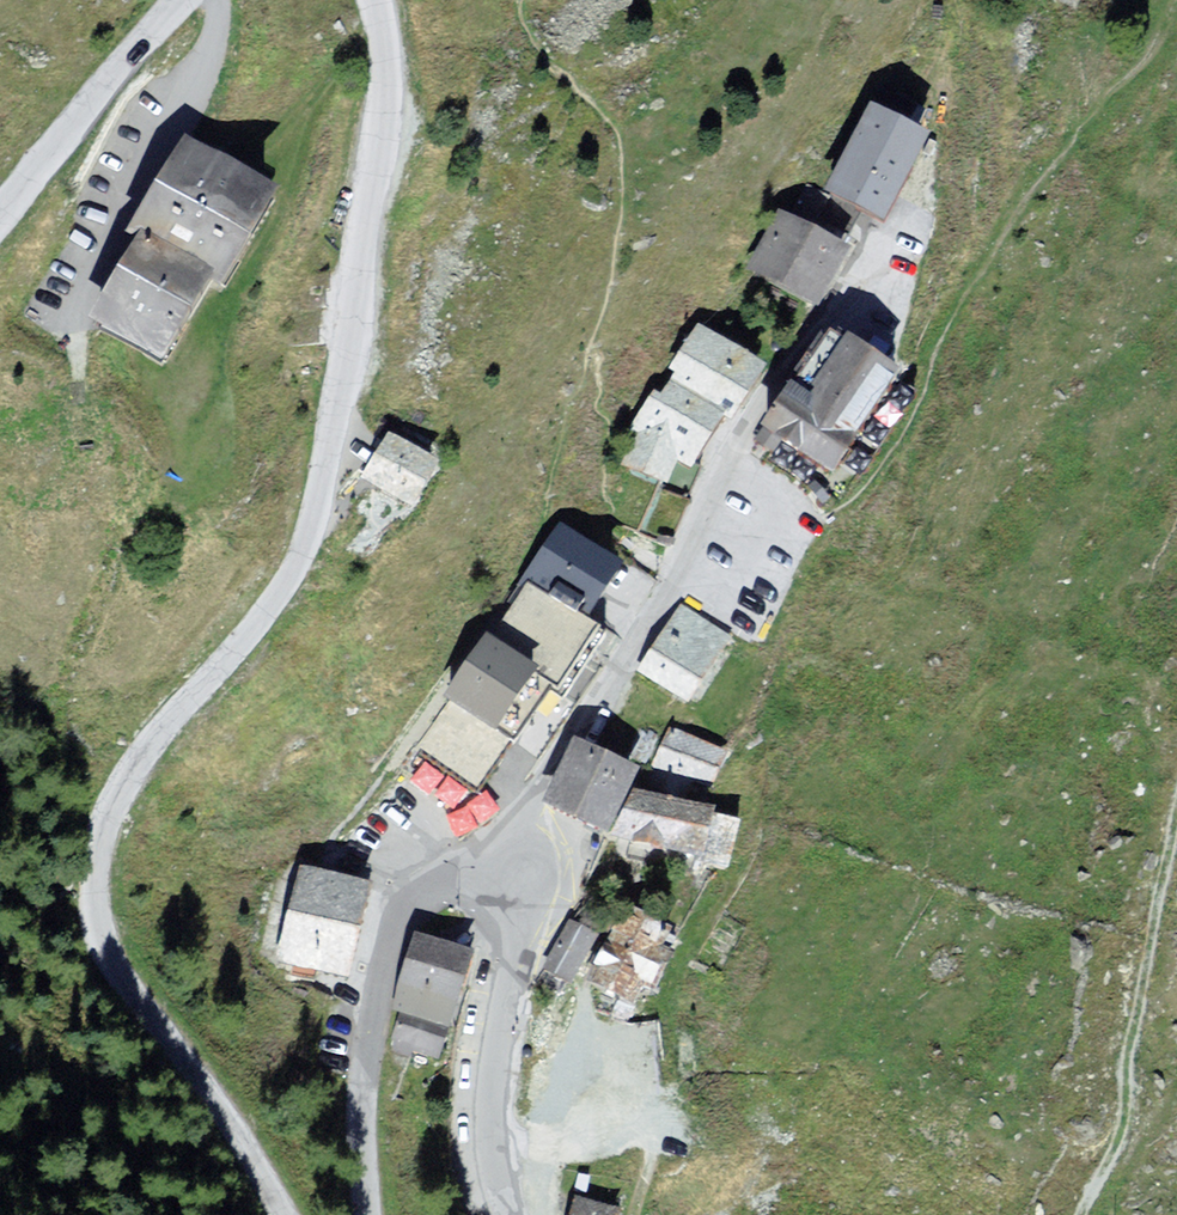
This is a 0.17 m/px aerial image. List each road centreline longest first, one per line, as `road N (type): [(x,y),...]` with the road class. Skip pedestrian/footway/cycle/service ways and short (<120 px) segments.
road 1 (unclassified): [(283,1214),(240,1135),(107,951),(95,910),(98,850),(122,785),(268,610),(312,526),(385,90),(375,0)]
road 2 (residential): [(506,862),(529,810),(680,570),(728,461),(879,250),(915,214)]
road 3 (unclassified): [(506,862),(469,854),(433,864),(402,905),(367,1020),(362,1080),(376,1214)]
road 4 (track): [(1176,814),(1129,1047),(1123,1132),(1084,1214)]
road 5 (tertiary): [(506,862),(524,881),(532,912),(505,1004),(494,1087),(492,1152),(509,1214)]
road 6 (unclassified): [(182,0),(0,218)]
road 7 (track): [(634,1214),(647,1133),(578,1088)]

